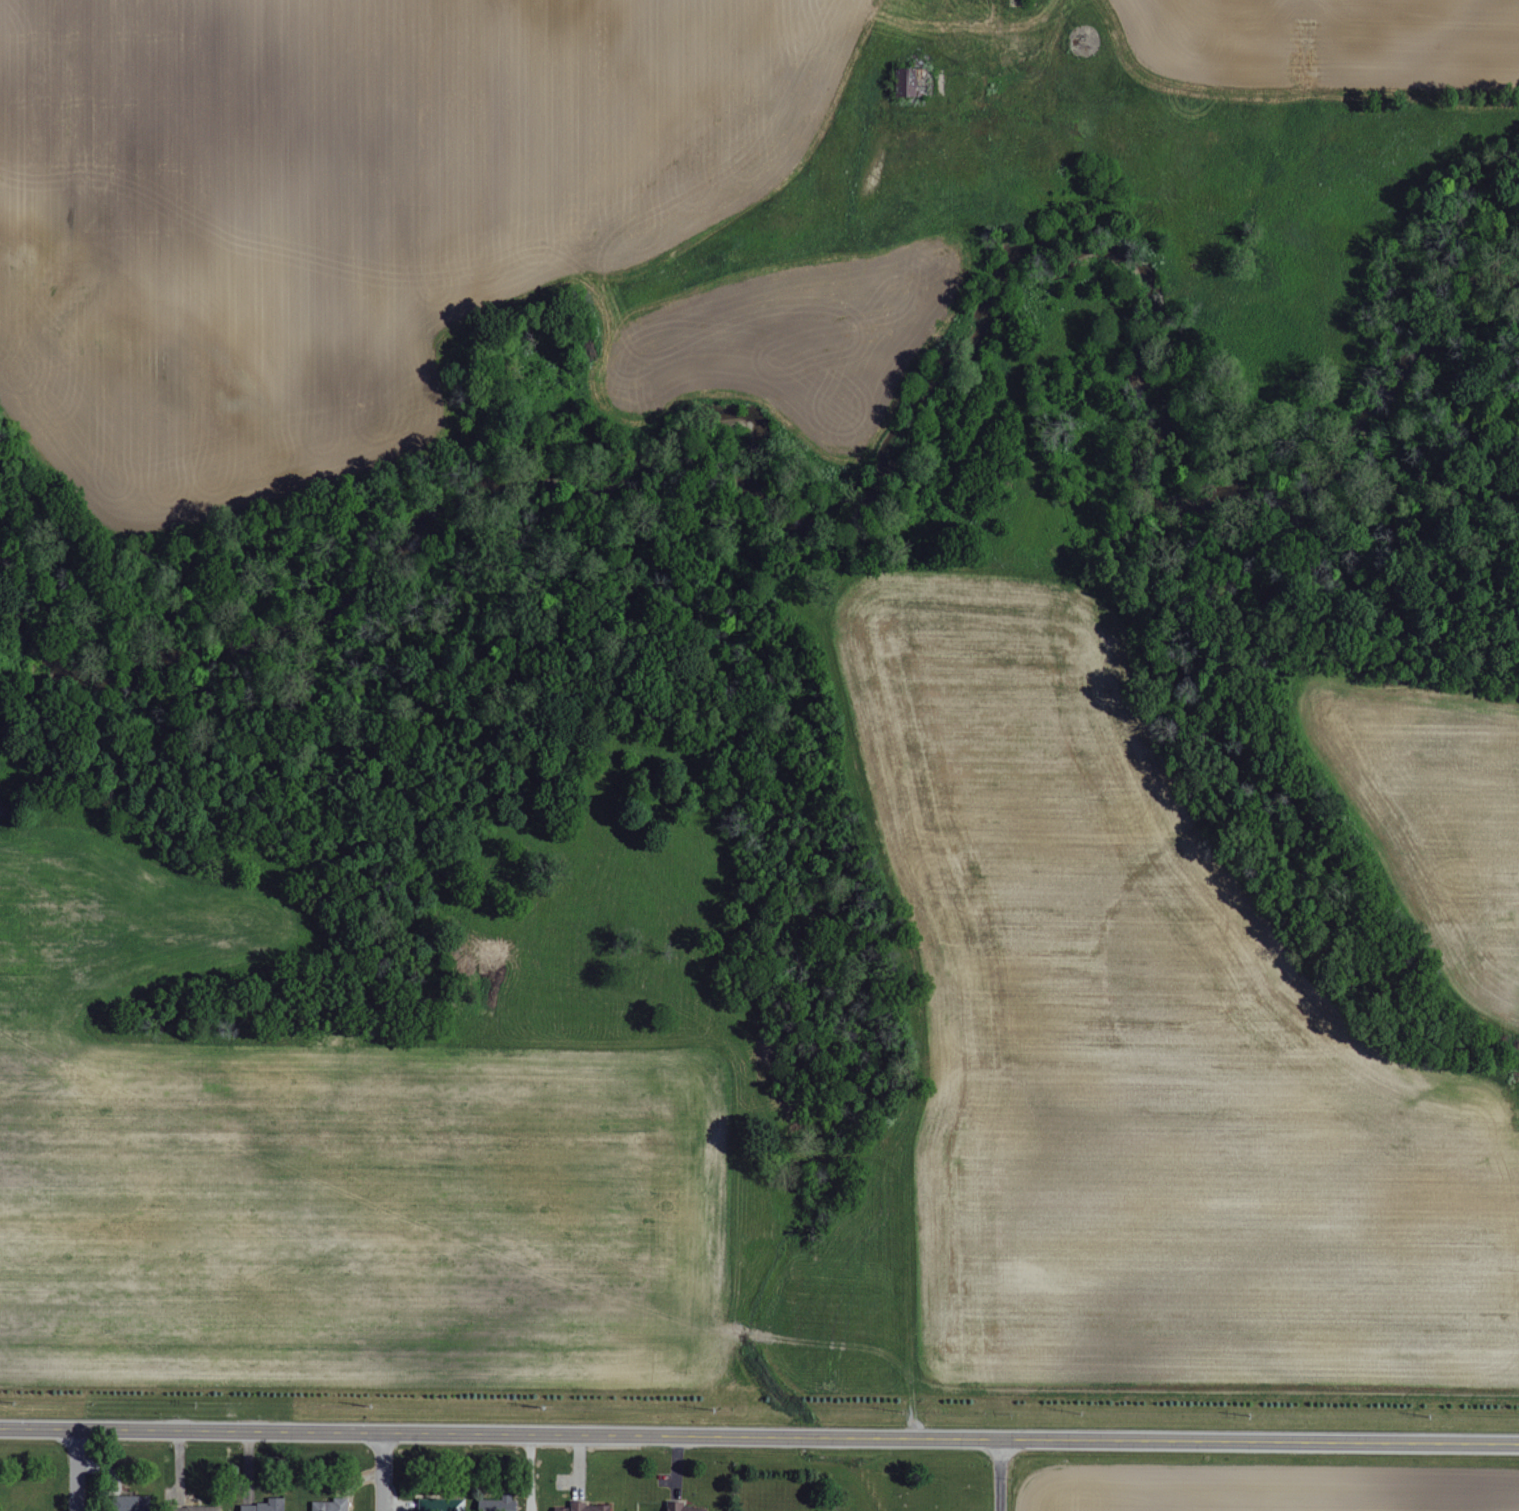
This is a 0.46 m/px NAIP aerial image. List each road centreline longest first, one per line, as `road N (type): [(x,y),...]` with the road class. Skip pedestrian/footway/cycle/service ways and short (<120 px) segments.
road 1 (secondary): [(1518,1445),(0,1430)]

